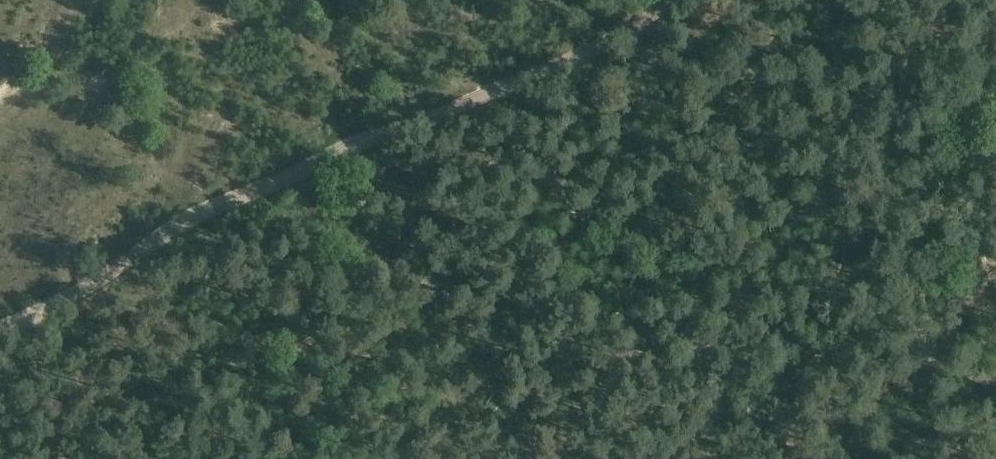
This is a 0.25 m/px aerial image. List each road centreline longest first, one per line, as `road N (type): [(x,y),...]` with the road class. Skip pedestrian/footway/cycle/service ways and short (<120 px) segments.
road 1 (track): [(0,332),(204,213),(599,48),(668,0)]
road 2 (track): [(0,122),(36,88),(79,0)]

